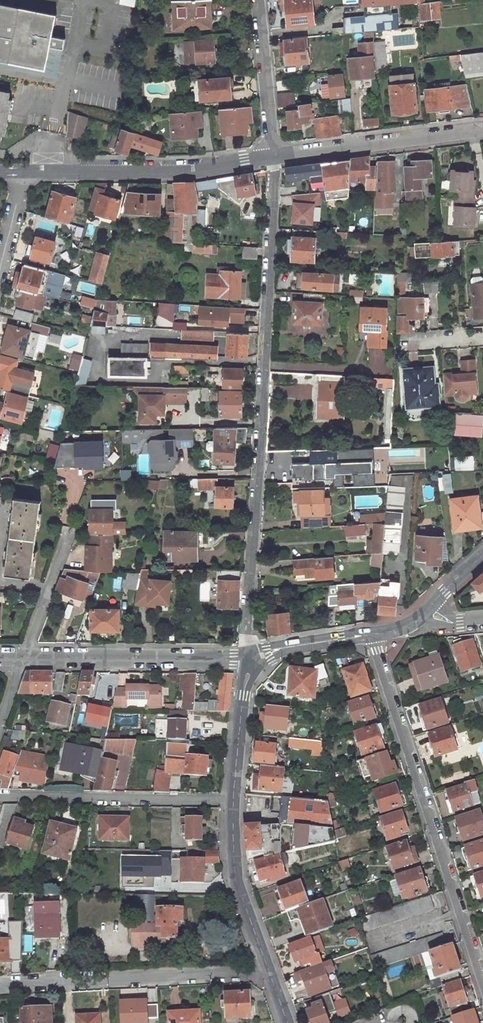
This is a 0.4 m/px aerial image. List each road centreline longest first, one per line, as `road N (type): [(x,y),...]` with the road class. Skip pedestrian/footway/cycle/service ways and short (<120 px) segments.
road 1 (residential): [(251,661),(275,155)]
road 2 (residential): [(482,981),(372,635)]
road 3 (residential): [(267,970),(0,982)]
road 4 (residential): [(275,155),(185,169),(17,174)]
road 5 (residential): [(232,800),(0,794)]
road 6 (residential): [(23,657),(251,661)]
road 7 (residential): [(482,130),(275,155)]
road 8 (residential): [(267,970),(233,858),(232,800)]
road 9 (residential): [(275,155),(258,0)]
road 10 (residential): [(232,800),(251,661)]
road 11 (residential): [(251,661),(282,647),(372,635)]

